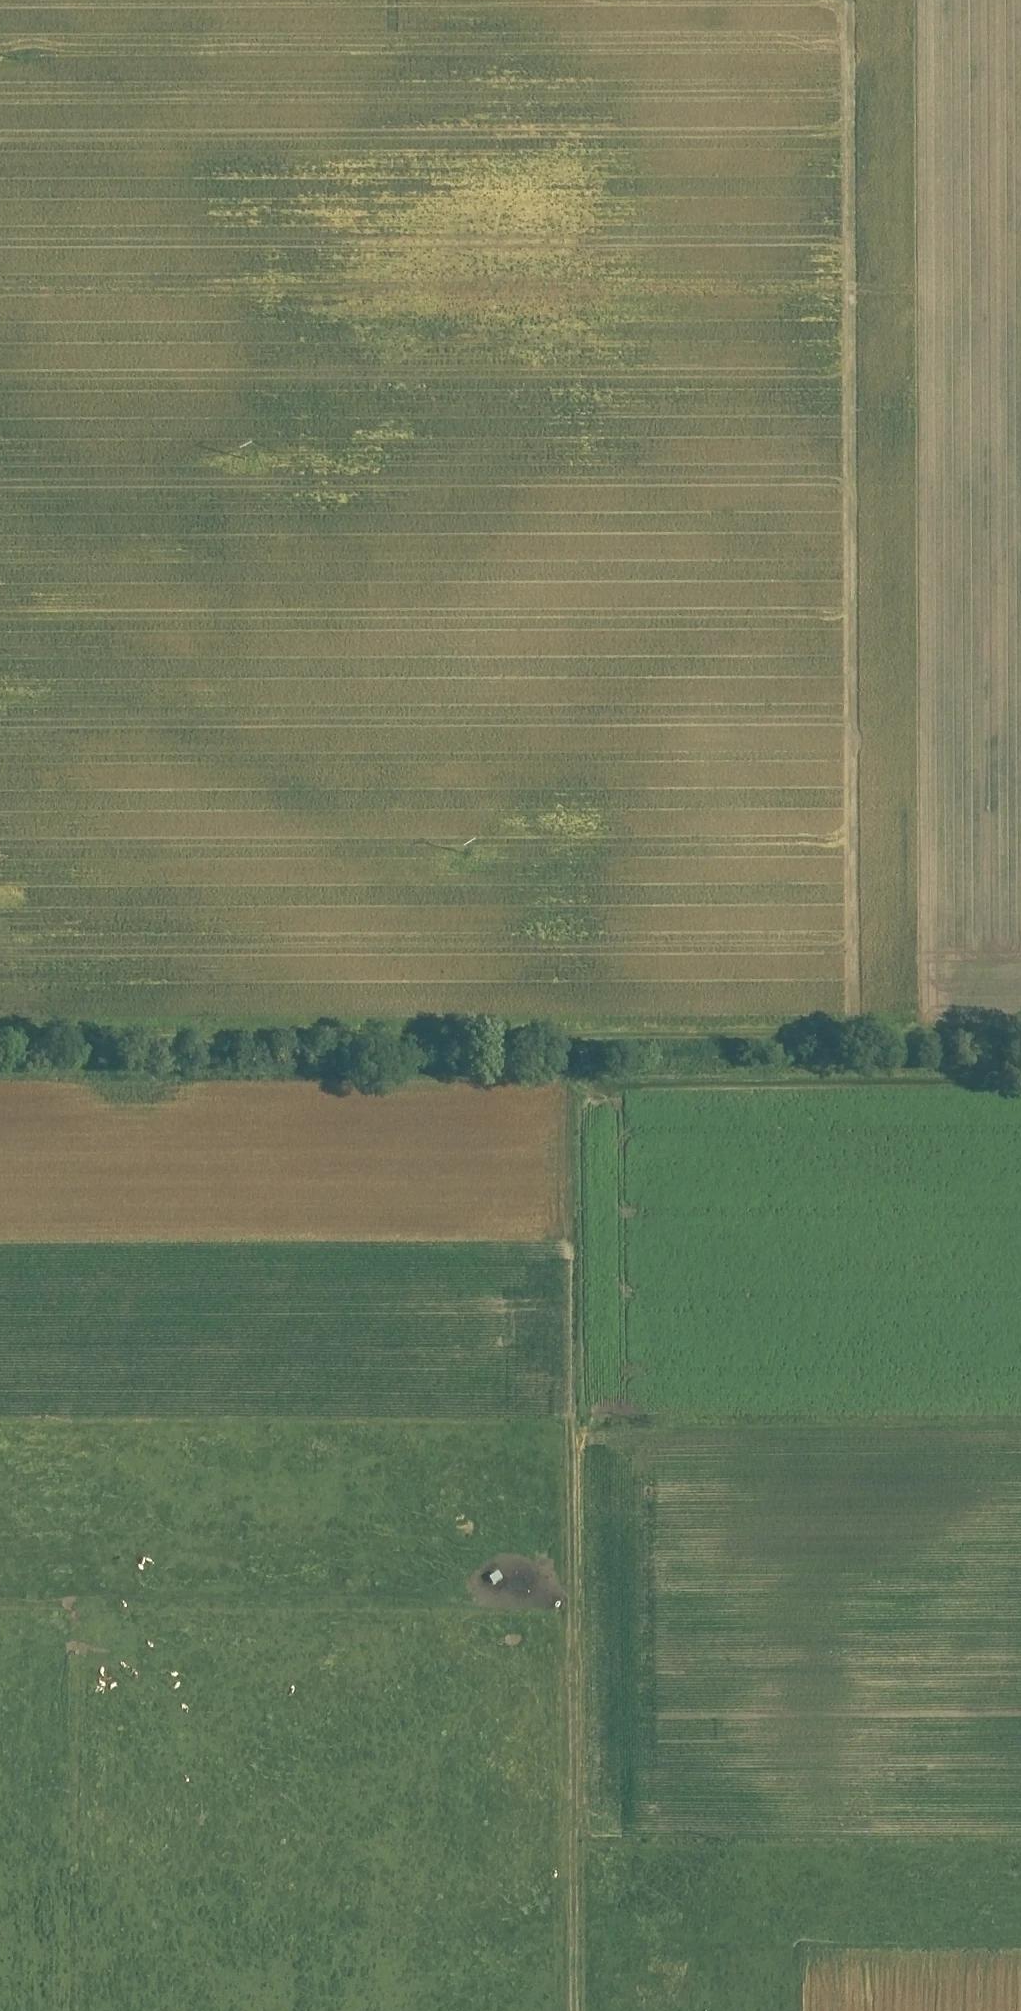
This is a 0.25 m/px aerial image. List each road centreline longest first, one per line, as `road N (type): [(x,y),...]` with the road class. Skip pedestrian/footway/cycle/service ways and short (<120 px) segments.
road 1 (track): [(1020,1050),(0,1053)]

